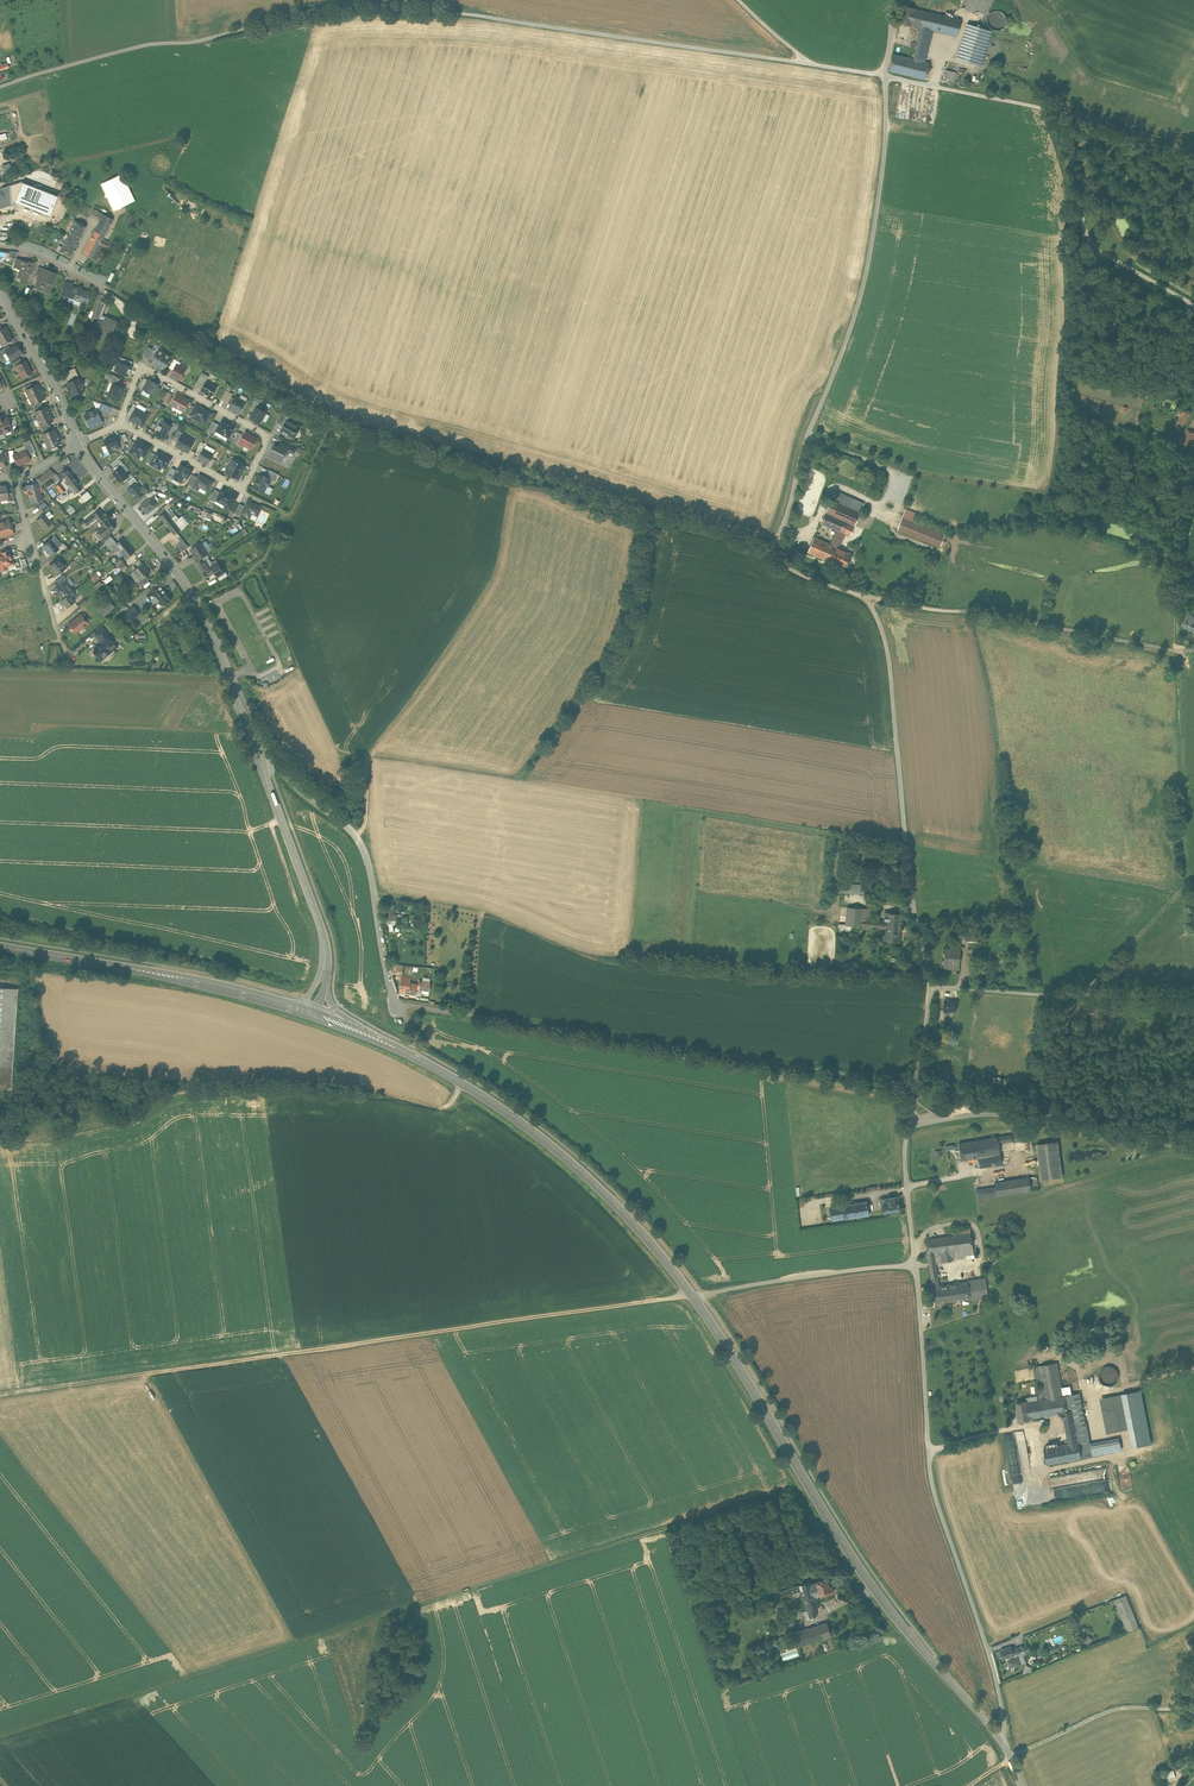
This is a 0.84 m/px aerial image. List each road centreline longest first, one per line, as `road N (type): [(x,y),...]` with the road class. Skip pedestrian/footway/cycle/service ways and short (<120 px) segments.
road 1 (track): [(859,1596),(788,1491),(0,1735)]
road 2 (unclassified): [(0,86),(147,45),(366,10),(466,14),(885,77)]
road 3 (track): [(692,1295),(0,1395)]
road 4 (unclassified): [(885,77),(886,134),(865,277),(775,548),(796,573),(866,597)]
road 5 (secondary): [(1003,1745),(874,1589),(692,1295)]
road 6 (unclassified): [(915,1265),(932,1487),(985,1640),(1003,1745)]
road 7 (track): [(464,1083),(448,1106),(265,1086),(74,1092),(0,1107)]
road 8 (secondary): [(692,1295),(618,1207),(542,1138),(464,1083),(361,1032)]
road 9 (unclassified): [(866,597),(887,647),(909,898),(932,988)]
road 10 (tertiary): [(263,770),(194,602),(77,444)]
road 11 (track): [(1193,1366),(1093,1398),(1100,1437),(1124,1434),(1127,1452),(1044,1470),(1035,1425),(1014,1427)]
road 12 (unclassified): [(866,597),(1193,648)]
road 13 (secondary): [(303,1010),(162,973),(0,947)]
road 14 (residential): [(263,770),(285,771),(361,842),(402,1010)]
road 15 (unclassified): [(911,1123),(982,1114),(1193,1150)]
road 16 (unclassified): [(932,988),(1193,995)]
road 17 (residential): [(120,423),(138,375),(148,369),(268,437),(242,491)]
road 18 (unclassified): [(1058,109),(1095,246),(1193,306)]
road 19 (unclassified): [(692,1295),(915,1265)]
road 20 (tertiary): [(325,961),(323,933),(263,770)]
road 21 (track): [(1010,1755),(1113,1709),(1193,1704)]
road 22 (unclassified): [(885,77),(1058,109)]
road 23 (tertiary): [(77,444),(48,373),(0,295)]
road 24 (unclassified): [(911,1123),(905,1157),(915,1265)]
road 25 (unclassified): [(1058,109),(1161,145),(1193,148)]
road 26 (residential): [(120,423),(242,491)]
road 27 (unclassified): [(932,988),(911,1123)]

